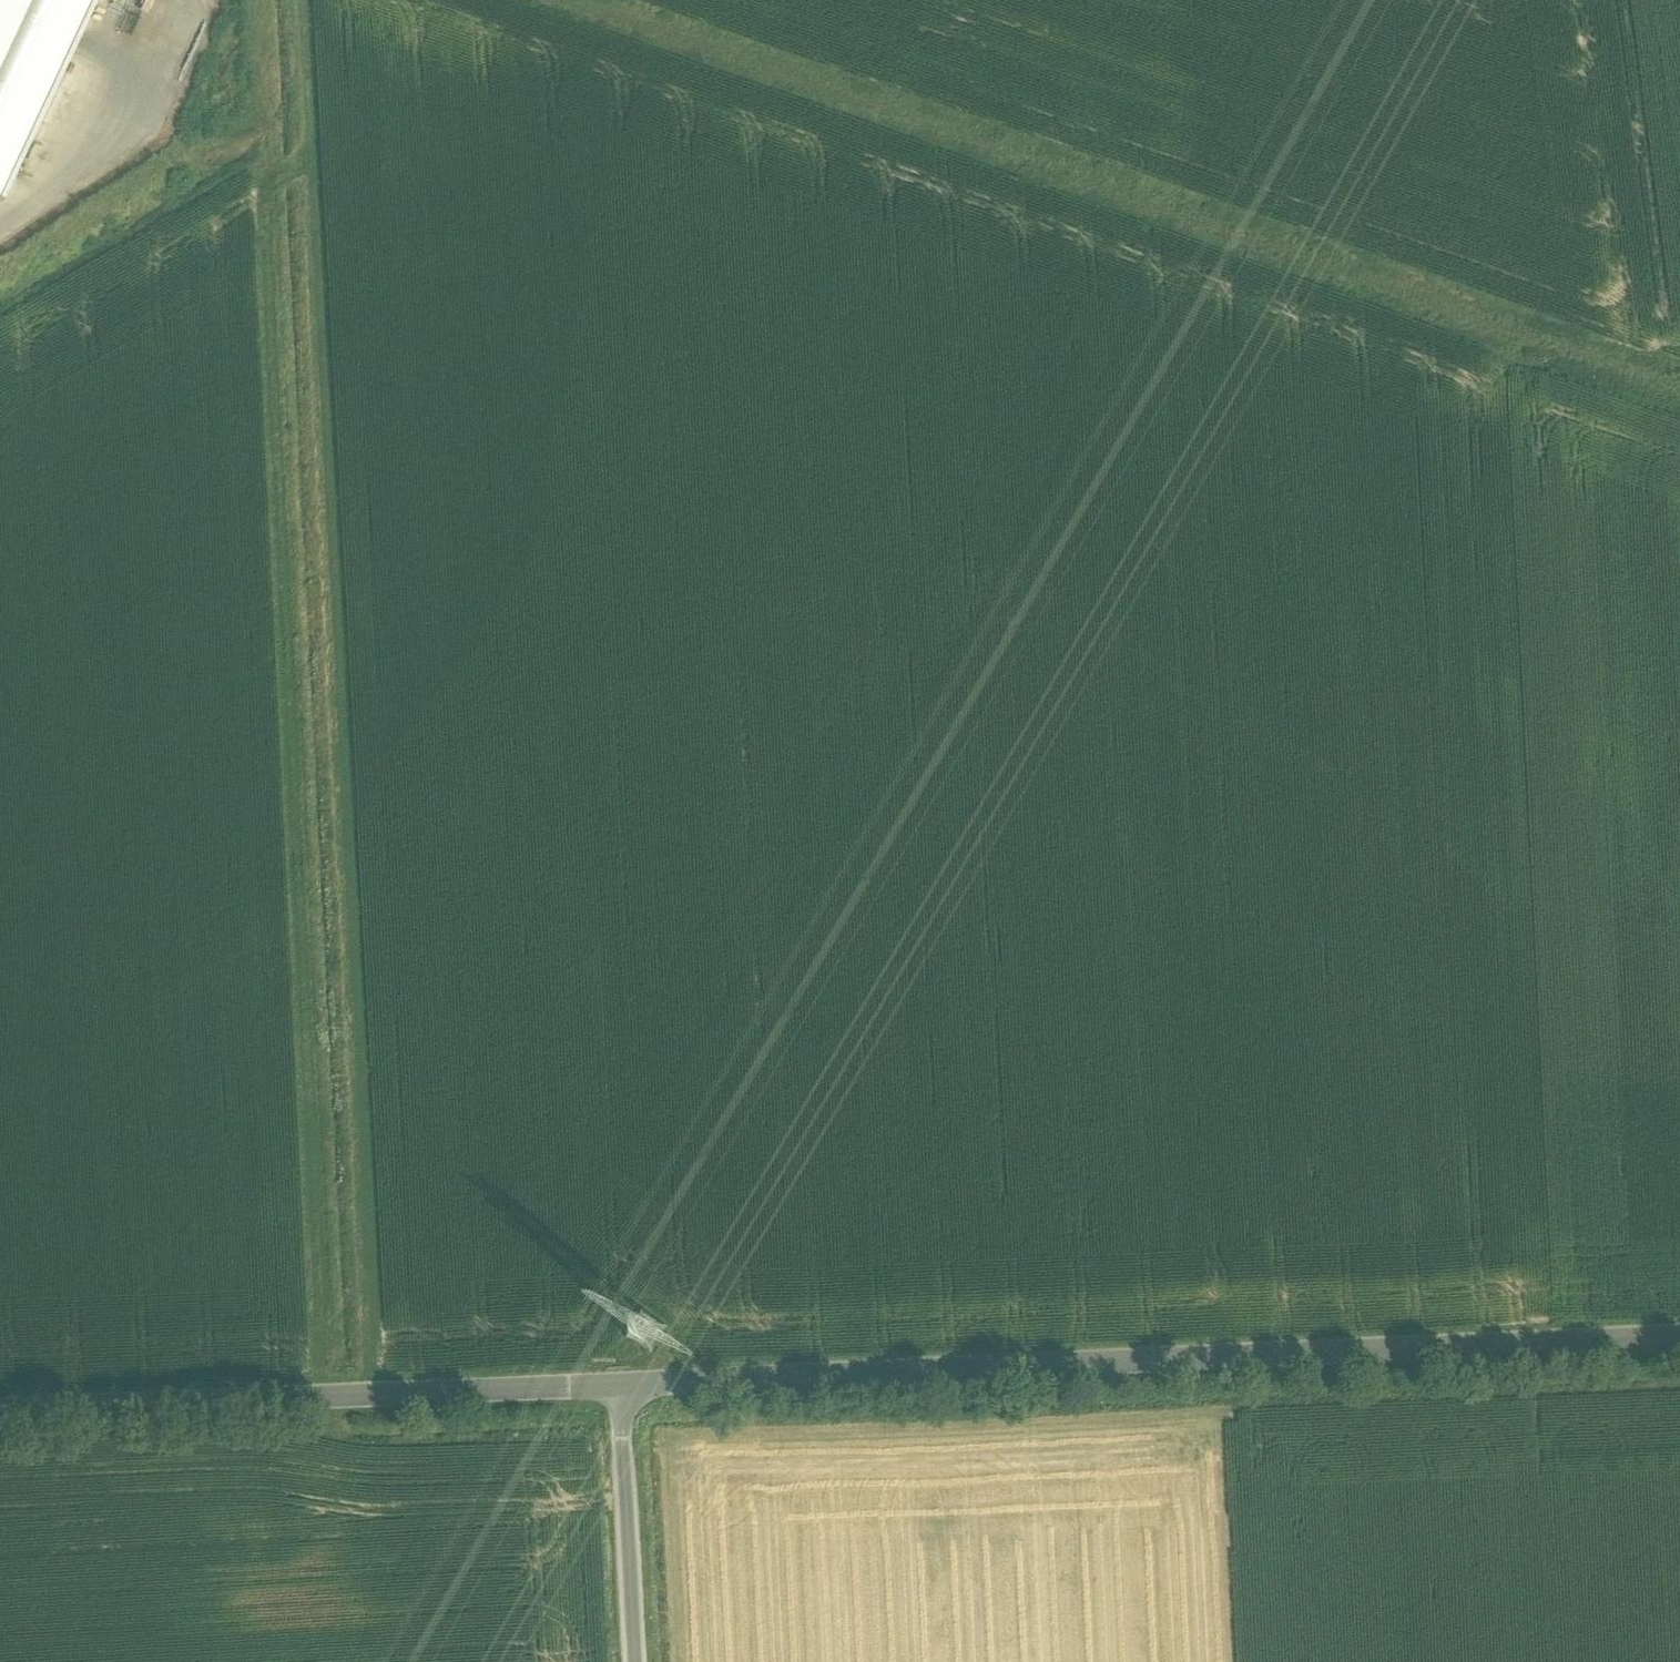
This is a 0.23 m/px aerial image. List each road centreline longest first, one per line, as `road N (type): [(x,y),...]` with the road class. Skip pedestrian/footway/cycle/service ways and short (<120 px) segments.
road 1 (unclassified): [(1679,1339),(627,1375)]
road 2 (unclassified): [(627,1375),(0,1403)]
road 3 (unclassified): [(641,1661),(627,1375)]

